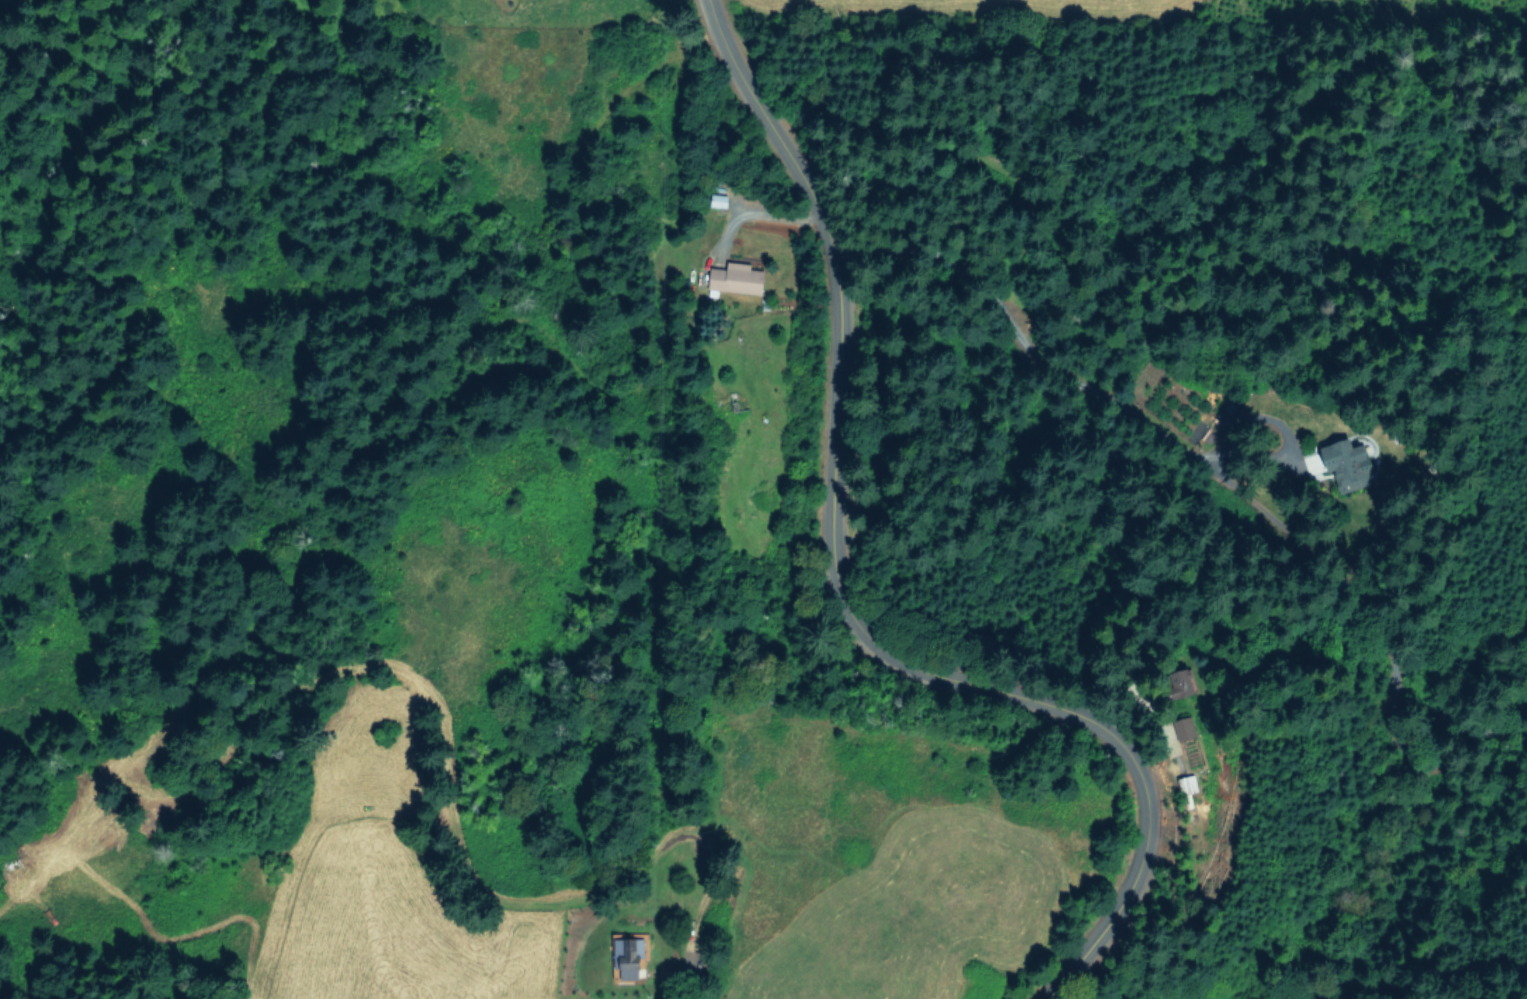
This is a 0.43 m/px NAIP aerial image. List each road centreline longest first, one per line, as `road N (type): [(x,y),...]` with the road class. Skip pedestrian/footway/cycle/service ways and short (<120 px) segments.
road 1 (tertiary): [(1032,998),(1118,892),(1136,840),(1133,796),(1097,730),(927,673),(878,647),(844,611),(826,535),(833,315),(825,259),(791,174),(721,60),(697,0)]

